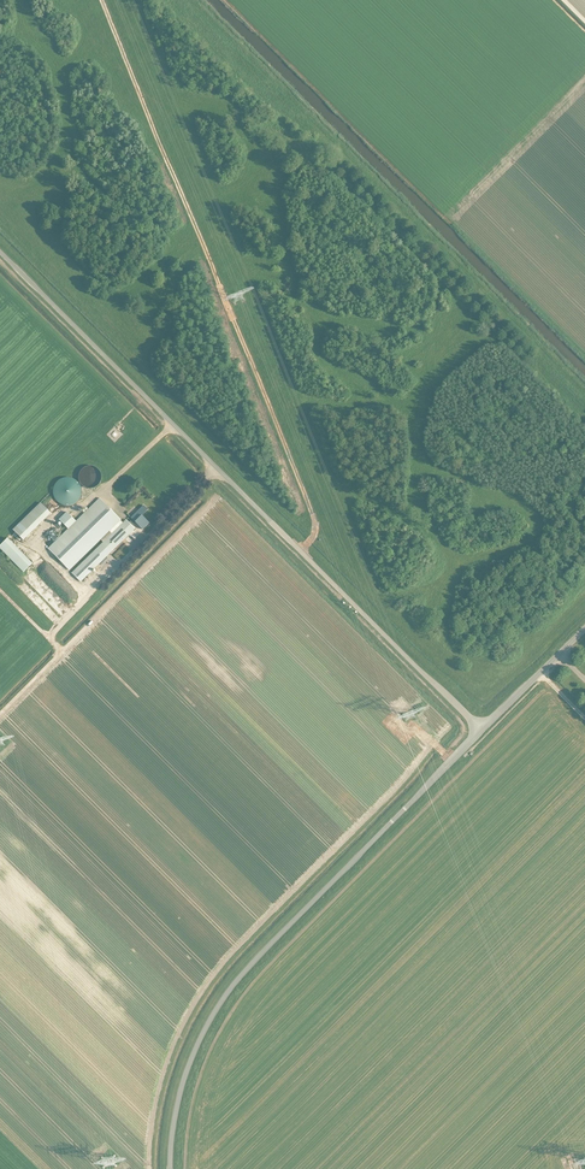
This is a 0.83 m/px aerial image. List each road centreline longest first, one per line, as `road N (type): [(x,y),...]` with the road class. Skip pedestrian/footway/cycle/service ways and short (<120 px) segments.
road 1 (unclassified): [(480,731),(0,255)]
road 2 (unclassified): [(169,1168),(184,1078),(234,983),(480,731)]
road 3 (unclassified): [(480,731),(584,627)]

